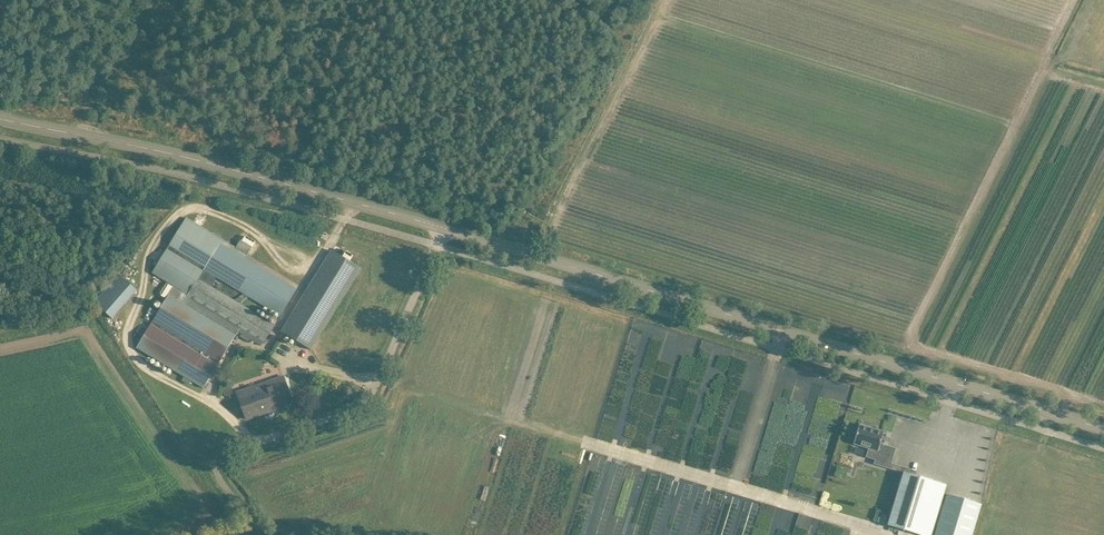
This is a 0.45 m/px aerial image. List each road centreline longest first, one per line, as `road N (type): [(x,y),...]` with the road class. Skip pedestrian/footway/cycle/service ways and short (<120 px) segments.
road 1 (tertiary): [(1103,429),(513,246),(0,118)]
road 2 (track): [(84,147),(175,0)]
road 3 (track): [(267,534),(210,462),(259,440)]

